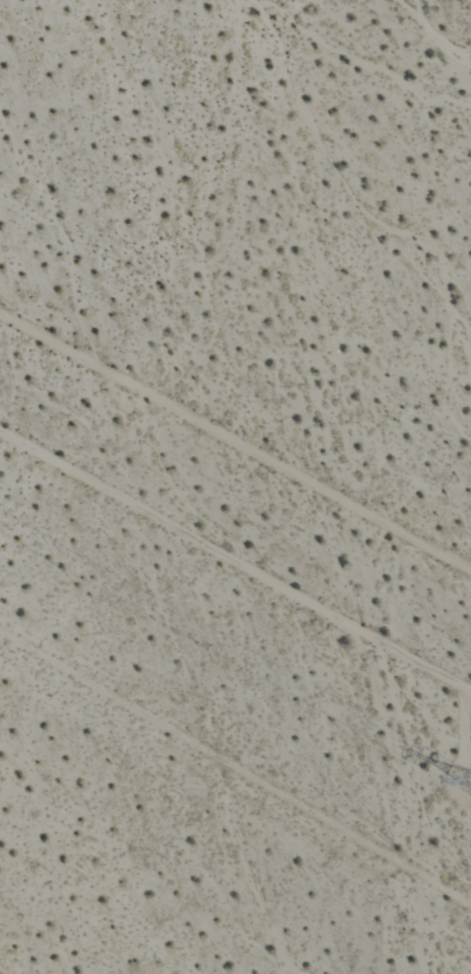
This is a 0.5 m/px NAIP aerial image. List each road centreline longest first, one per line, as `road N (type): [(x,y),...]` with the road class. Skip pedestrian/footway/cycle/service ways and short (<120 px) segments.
road 1 (track): [(0,432),(470,692)]

